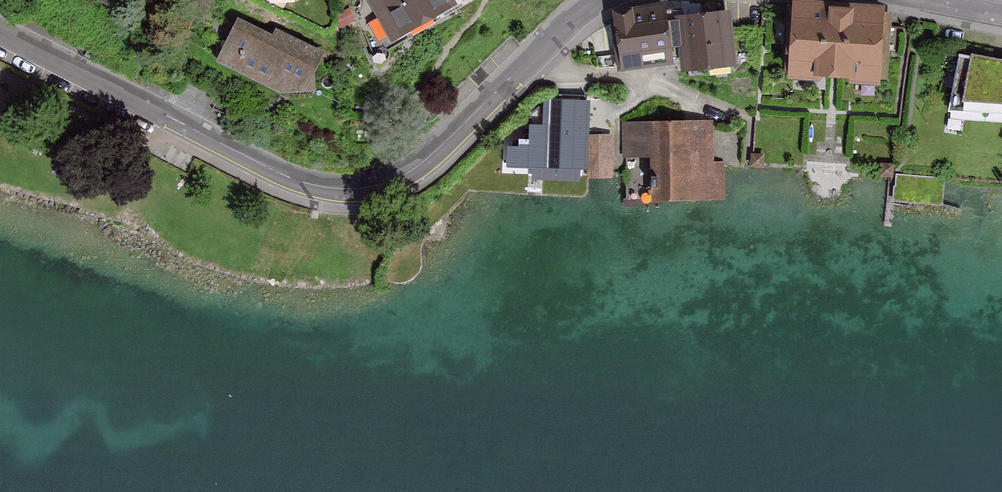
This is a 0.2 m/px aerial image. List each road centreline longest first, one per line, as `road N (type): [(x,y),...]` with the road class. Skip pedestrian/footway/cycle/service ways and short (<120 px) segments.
road 1 (residential): [(595,0),(414,169),(341,189),(278,173),(0,31)]

